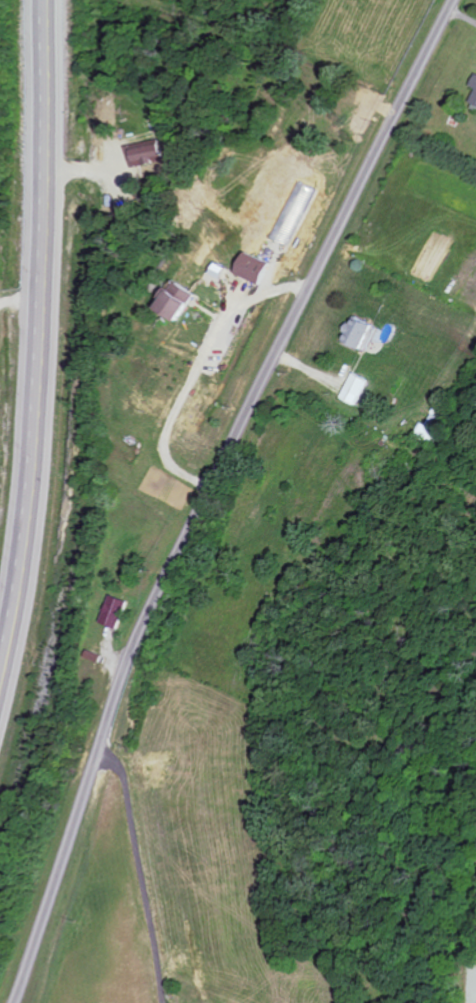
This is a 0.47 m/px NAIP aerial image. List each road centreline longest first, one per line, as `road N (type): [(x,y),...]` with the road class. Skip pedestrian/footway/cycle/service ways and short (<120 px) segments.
road 1 (residential): [(12,1002),(146,614),(454,0)]
road 2 (trunk): [(53,0),(41,280),(0,636)]

